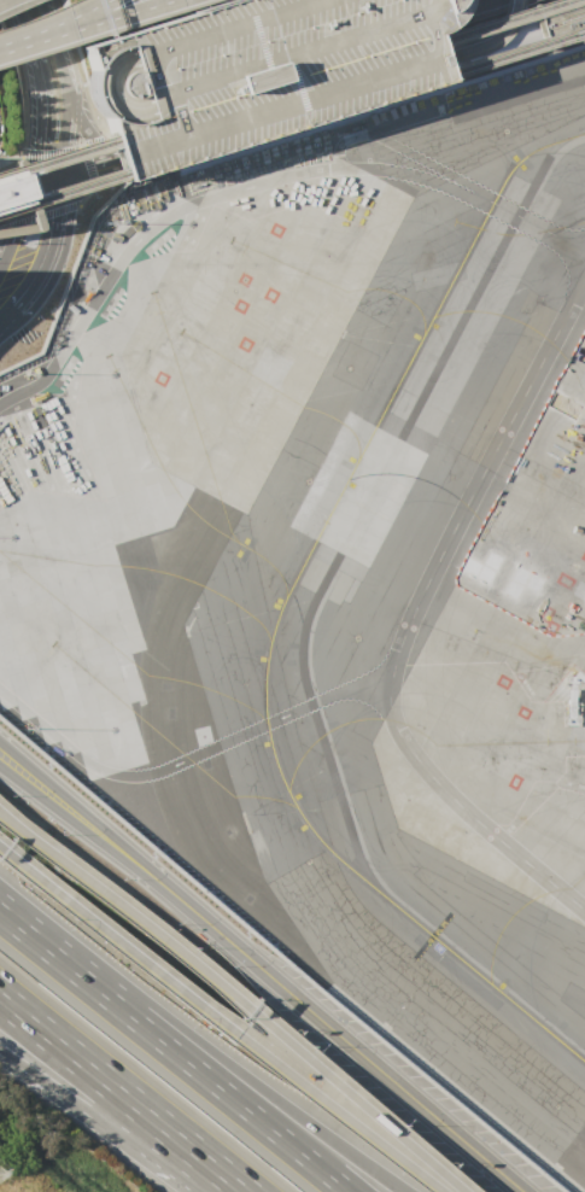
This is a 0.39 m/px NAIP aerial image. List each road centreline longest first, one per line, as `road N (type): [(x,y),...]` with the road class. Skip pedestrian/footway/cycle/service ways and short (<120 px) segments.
road 1 (motorway): [(451,1191),(217,983),(12,822)]
road 2 (motorway): [(440,1191),(25,869)]
road 3 (motorway): [(398,1191),(144,1000),(0,907)]
road 4 (motorway): [(348,1191),(0,909)]
road 5 (tertiary): [(256,965),(522,1191)]
road 6 (residential): [(113,150),(437,49)]
road 7 (tertiary): [(0,756),(256,965)]
road 8 (motorway): [(0,998),(244,1191)]
road 9 (motorway): [(0,1055),(203,1191)]
road 10 (tertiary): [(0,315),(19,305),(55,245),(62,165)]
road 11 (tertiary): [(62,165),(62,77),(40,0)]
road 12 (residential): [(437,49),(584,3)]

